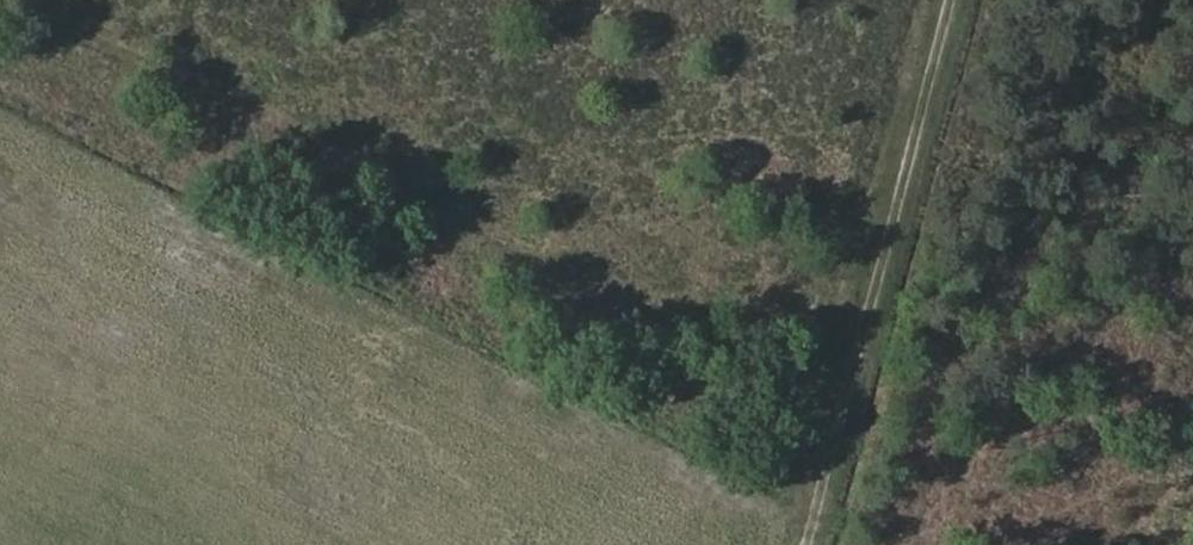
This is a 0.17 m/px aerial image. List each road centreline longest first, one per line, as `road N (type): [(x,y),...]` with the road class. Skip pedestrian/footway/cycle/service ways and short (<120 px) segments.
road 1 (track): [(0,54),(846,490)]
road 2 (track): [(92,0),(871,397)]
road 3 (track): [(831,544),(974,0)]

